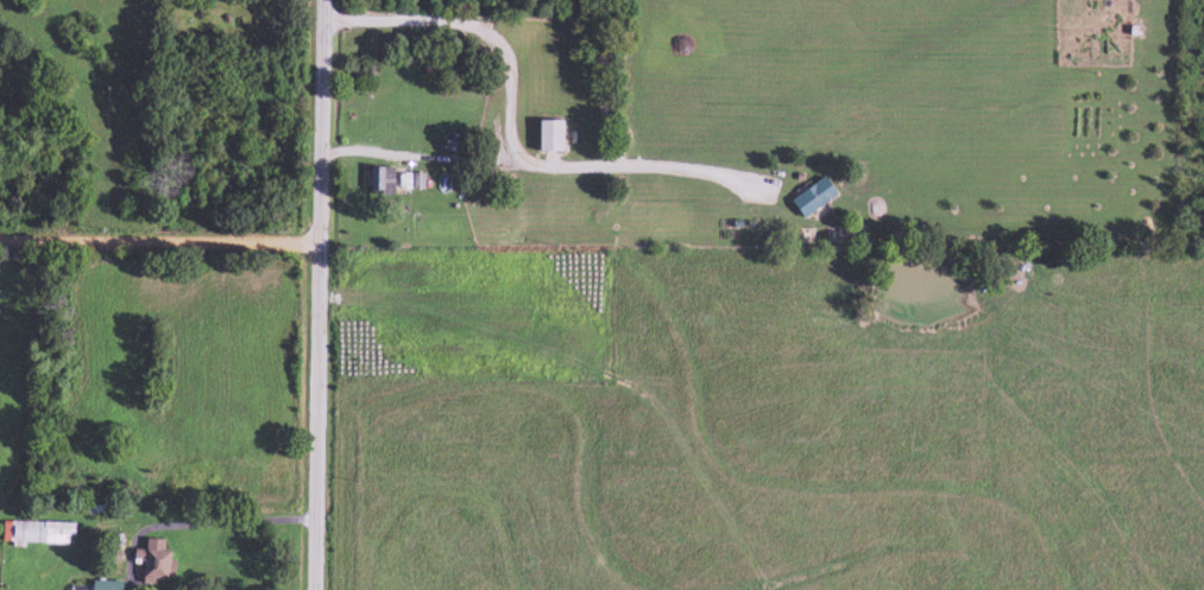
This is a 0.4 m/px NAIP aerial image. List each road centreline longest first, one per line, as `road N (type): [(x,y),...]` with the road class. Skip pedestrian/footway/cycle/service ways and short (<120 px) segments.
road 1 (residential): [(304,589),(322,0)]
road 2 (residential): [(319,243),(0,239)]

